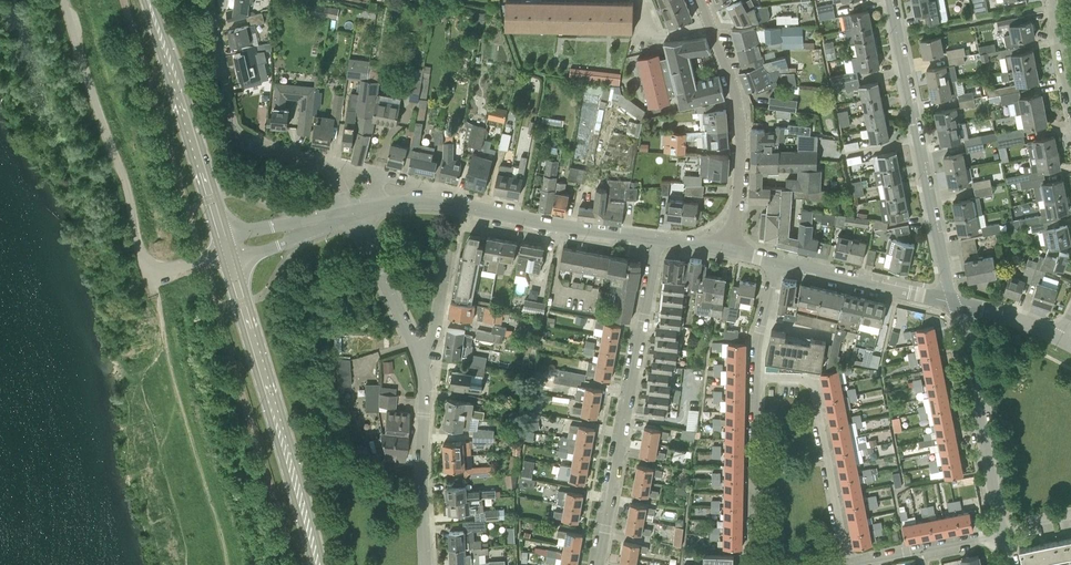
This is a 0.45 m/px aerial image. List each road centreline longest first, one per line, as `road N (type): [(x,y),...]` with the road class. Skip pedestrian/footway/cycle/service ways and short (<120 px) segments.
road 1 (unclassified): [(64,0),(145,262),(160,270),(227,252)]
road 2 (residential): [(656,239),(598,564)]
road 3 (secondary): [(318,564),(227,252)]
road 4 (residential): [(351,214),(436,202),(656,239)]
road 5 (residential): [(953,302),(890,0)]
road 6 (residential): [(351,214),(324,167),(233,134),(209,0)]
road 7 (secondary): [(227,252),(150,0)]
road 8 (residential): [(700,0),(739,115),(732,250)]
road 9 (residential): [(850,564),(814,381),(756,375)]
road 10 (residential): [(1002,534),(953,302)]
road 11 (residential): [(426,564),(420,355)]
road 12 (residential): [(756,564),(756,375)]
road 13 (residential): [(777,260),(953,302)]
road 14 (residential): [(420,355),(351,214)]
road 15 (residential): [(850,564),(1002,534)]

